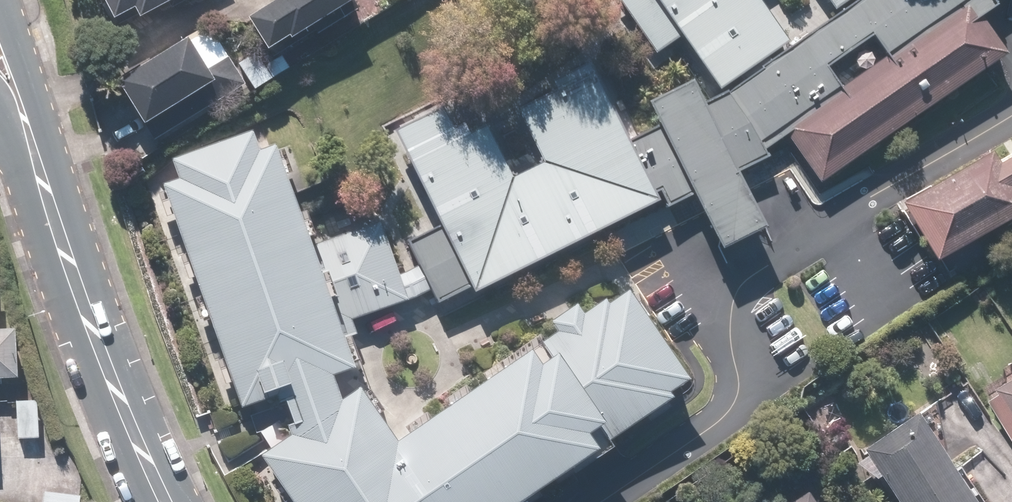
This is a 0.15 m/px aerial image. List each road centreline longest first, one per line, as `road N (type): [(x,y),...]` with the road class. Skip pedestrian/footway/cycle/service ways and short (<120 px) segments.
road 1 (secondary): [(29,135),(139,462),(160,501)]
road 2 (secondary): [(0,8),(29,96),(29,135)]

